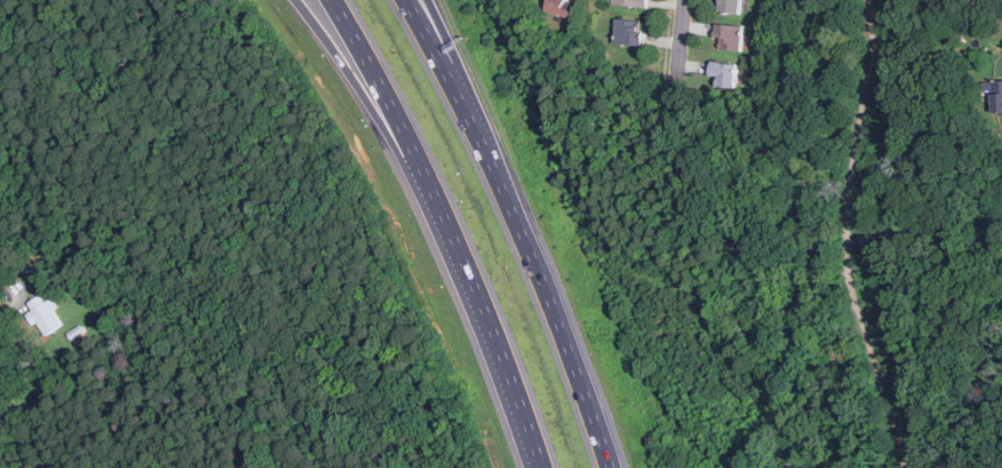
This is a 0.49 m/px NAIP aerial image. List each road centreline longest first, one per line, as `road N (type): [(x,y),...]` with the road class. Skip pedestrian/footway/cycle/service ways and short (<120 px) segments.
road 1 (motorway): [(340,0),(438,187),(548,467)]
road 2 (motorway): [(614,467),(481,133)]
road 3 (motorway): [(303,0),(463,249)]
road 4 (motorway): [(481,133),(407,0)]
road 5 (motorway): [(481,133),(465,64),(438,0)]

